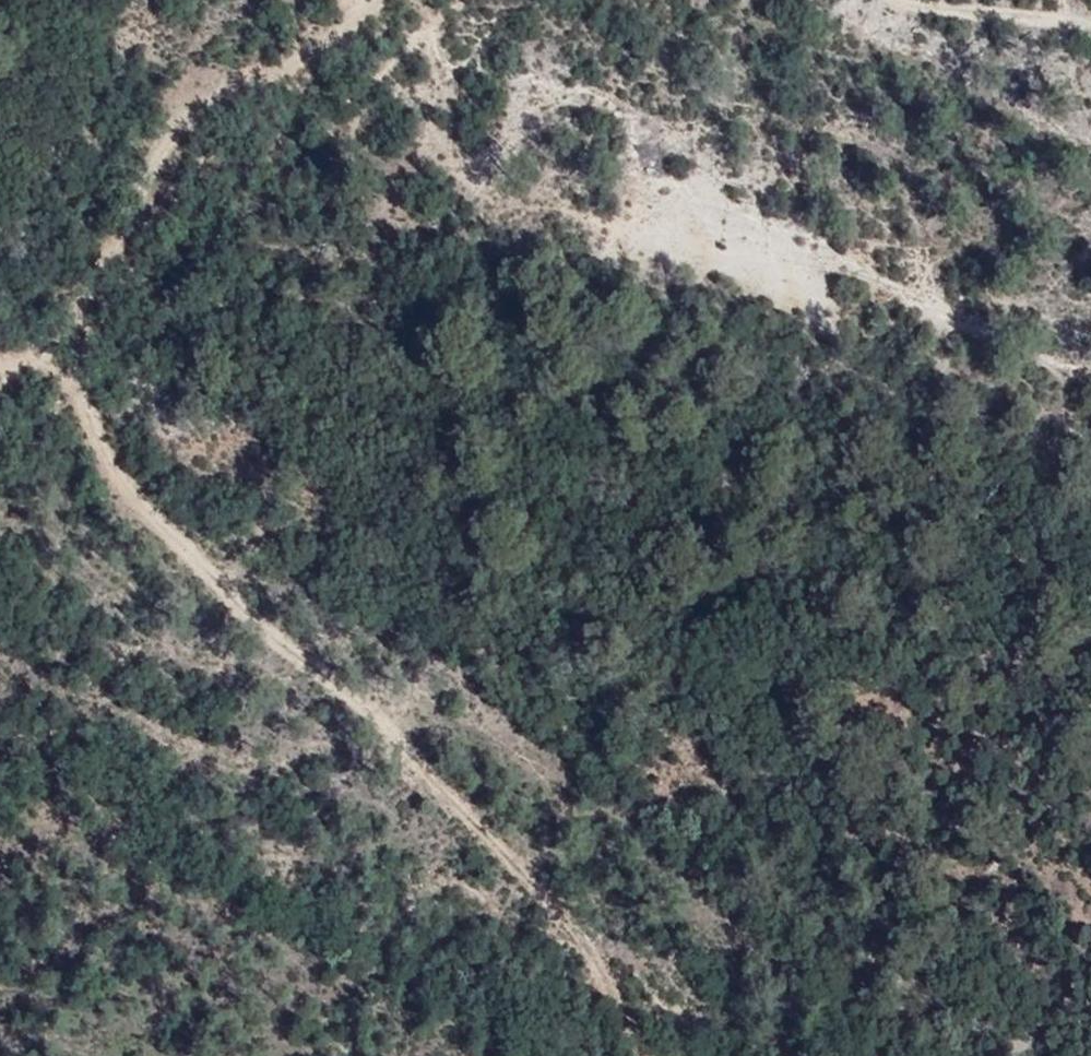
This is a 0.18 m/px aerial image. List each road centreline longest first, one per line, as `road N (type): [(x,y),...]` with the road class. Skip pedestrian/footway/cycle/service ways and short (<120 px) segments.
road 1 (track): [(0,368),(53,372),(105,234),(148,167),(187,127),(254,79),(316,56),(369,0)]
road 2 (track): [(912,0),(943,11),(1003,11),(1090,34)]

